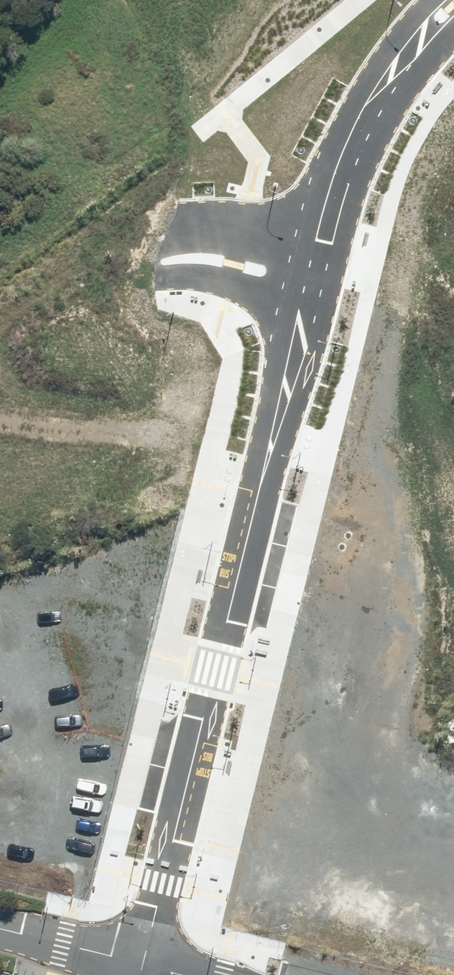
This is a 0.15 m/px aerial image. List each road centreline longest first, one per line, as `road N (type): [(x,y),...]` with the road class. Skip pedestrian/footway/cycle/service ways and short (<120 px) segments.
road 1 (residential): [(143,966),(304,286)]
road 2 (residential): [(0,372),(154,262),(210,259),(304,286)]
road 3 (residential): [(304,286),(334,169),(359,116),(384,74),(453,1)]
road 4 (unclassified): [(143,966),(0,931)]

